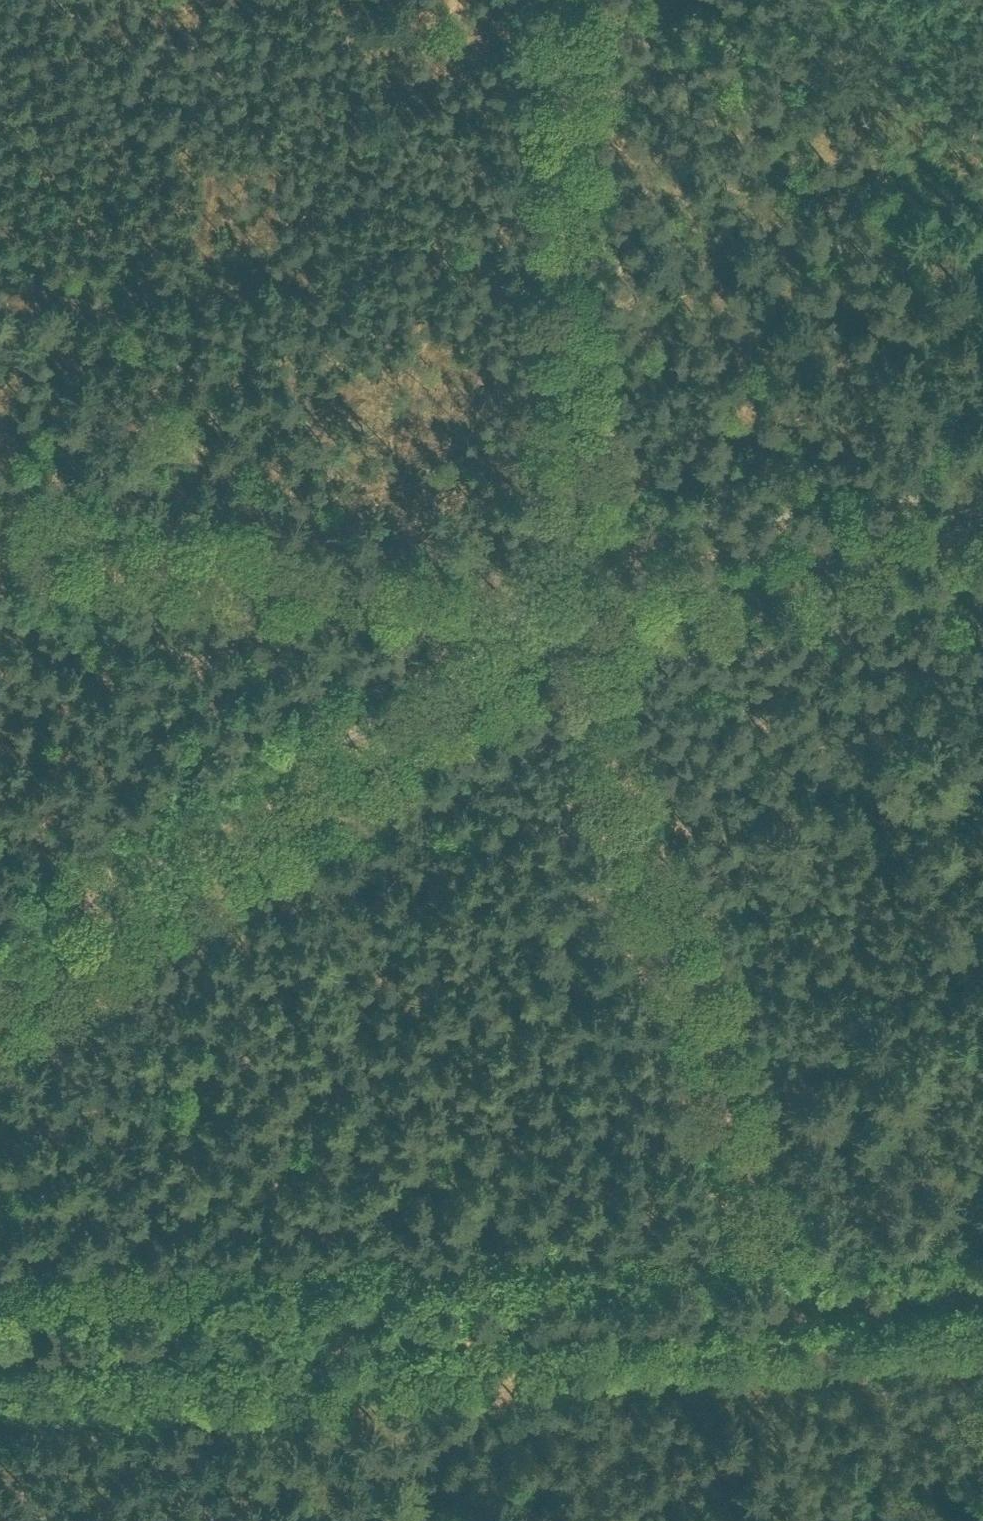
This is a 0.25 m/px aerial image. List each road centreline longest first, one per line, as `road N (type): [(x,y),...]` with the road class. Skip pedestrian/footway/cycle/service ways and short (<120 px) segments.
road 1 (track): [(0,1006),(570,629),(982,528)]
road 2 (track): [(0,1303),(982,1254)]
road 3 (track): [(0,1368),(982,1324)]
road 4 (track): [(776,1263),(586,653),(576,549)]
road 5 (track): [(208,562),(570,629)]
road 6 (track): [(0,526),(208,562)]

